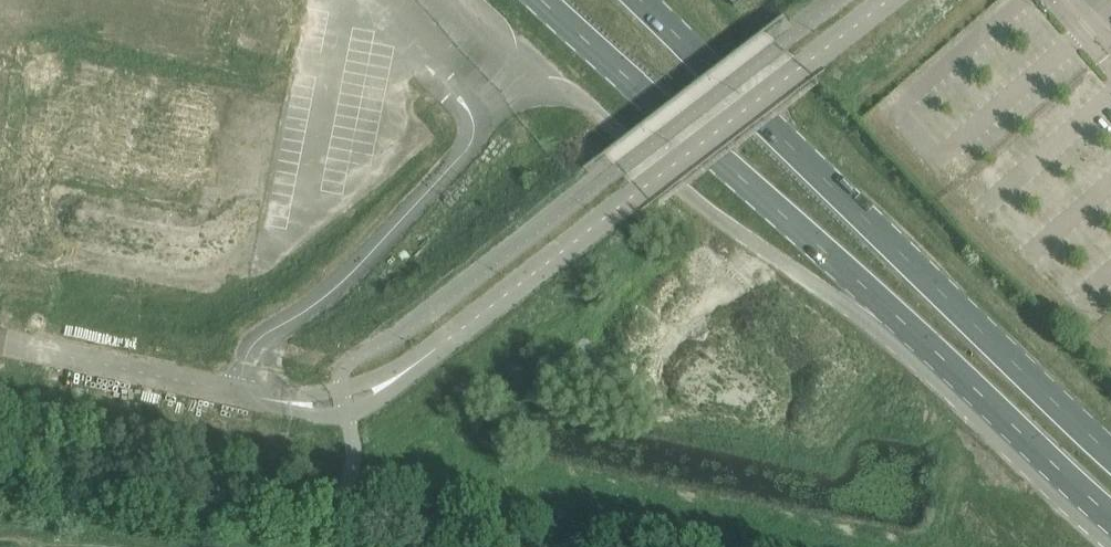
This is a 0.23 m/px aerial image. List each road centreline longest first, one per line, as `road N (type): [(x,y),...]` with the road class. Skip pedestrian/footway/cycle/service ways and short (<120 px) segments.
road 1 (primary): [(539,0),(1110,520)]
road 2 (primary): [(1110,457),(639,0)]
road 3 (unclassified): [(408,369),(802,65)]
road 4 (unclassified): [(0,340),(261,397)]
road 5 (unclassified): [(261,397),(312,415),(348,414),(394,389),(408,369)]
road 6 (unclassified): [(408,369),(343,389),(261,397)]

